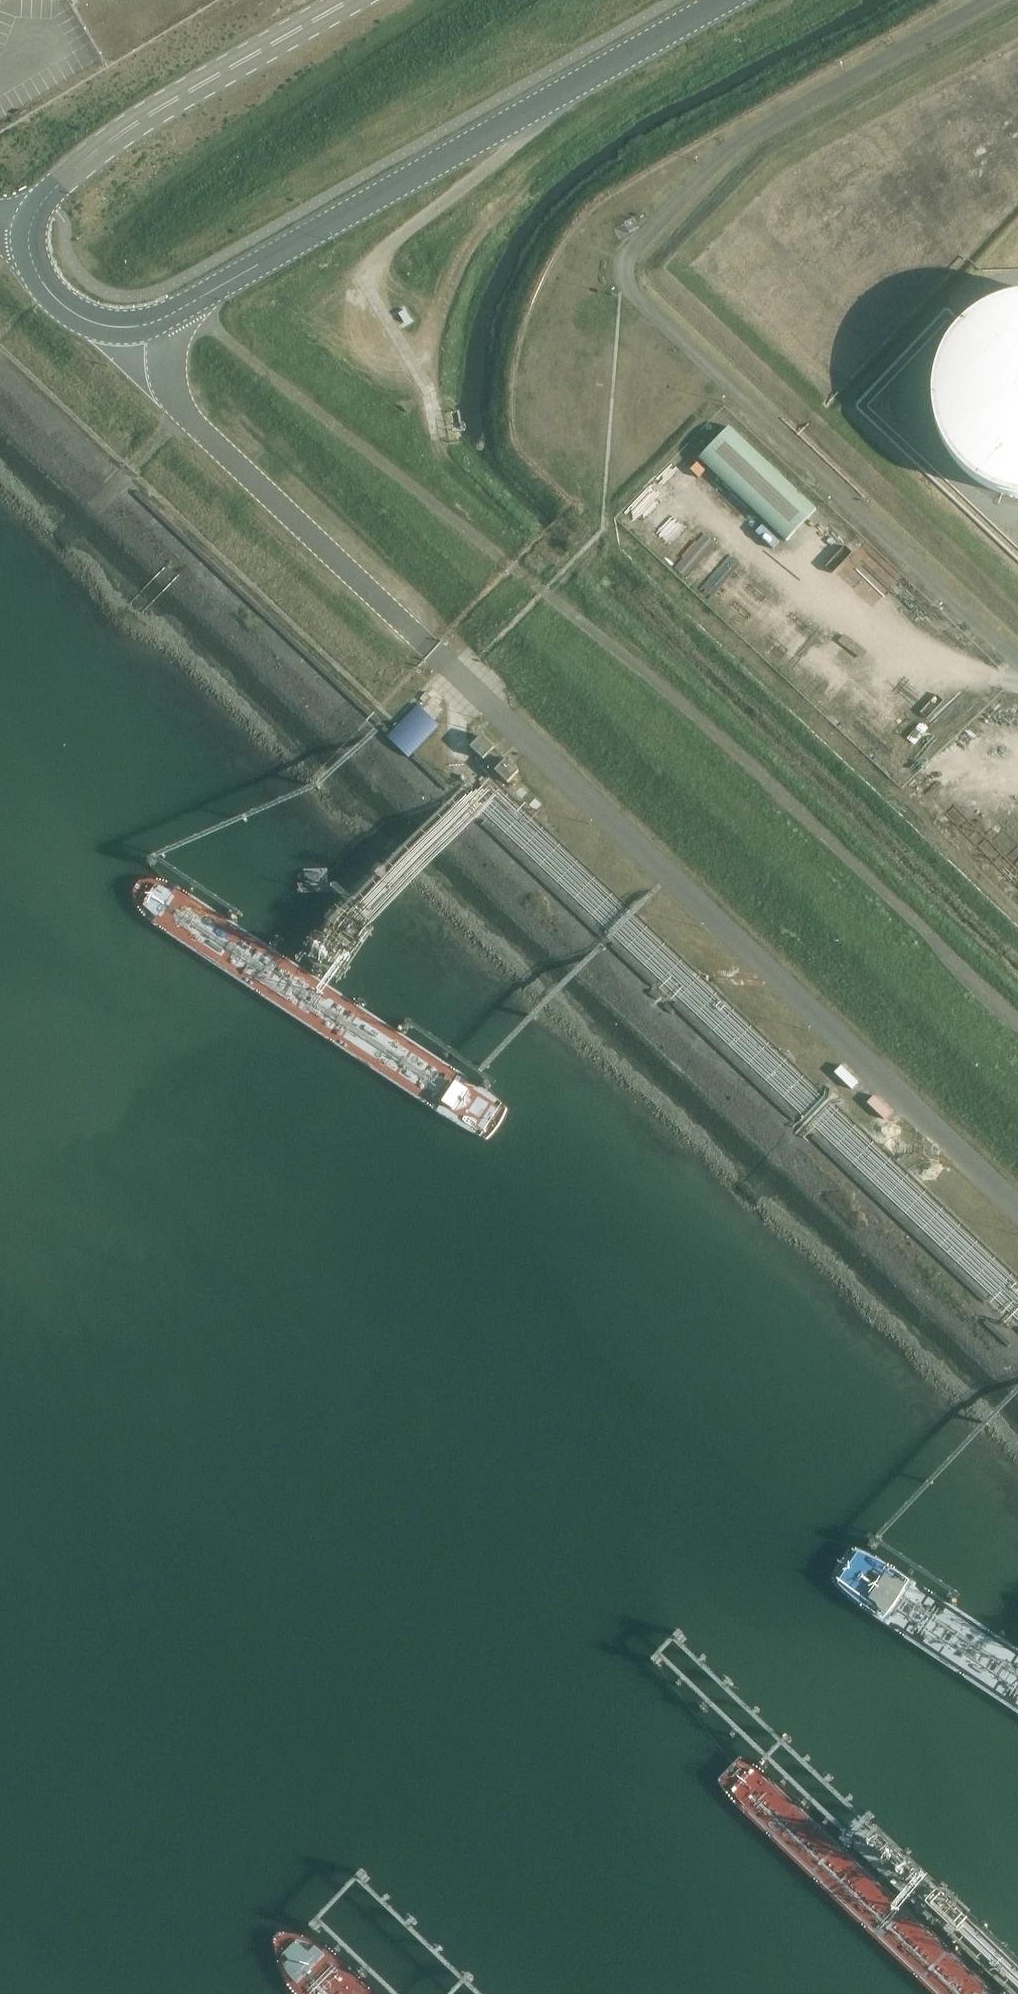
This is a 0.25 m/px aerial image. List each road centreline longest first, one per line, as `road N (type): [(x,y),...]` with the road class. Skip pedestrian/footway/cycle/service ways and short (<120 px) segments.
road 1 (unclassified): [(170,315),(723,0)]
road 2 (unclassified): [(27,235),(59,183),(100,148),(350,0)]
road 3 (unclassified): [(170,315),(113,327),(63,307),(34,265),(27,235)]

